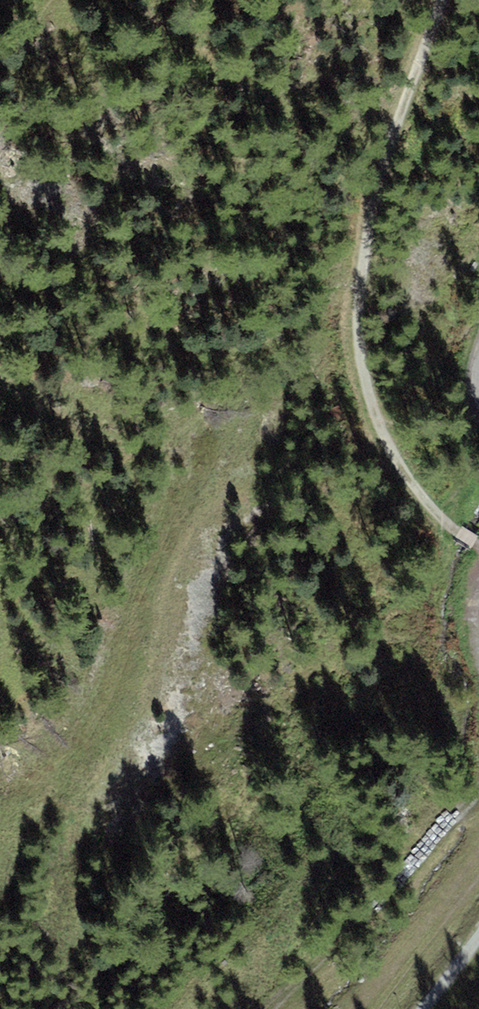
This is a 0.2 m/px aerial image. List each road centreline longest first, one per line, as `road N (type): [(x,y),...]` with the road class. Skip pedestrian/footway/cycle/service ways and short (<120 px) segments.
road 1 (track): [(443,0),(383,172),(357,310),(360,351),(382,437),(420,497),(478,545)]
road 2 (track): [(272,1008),(478,791)]

